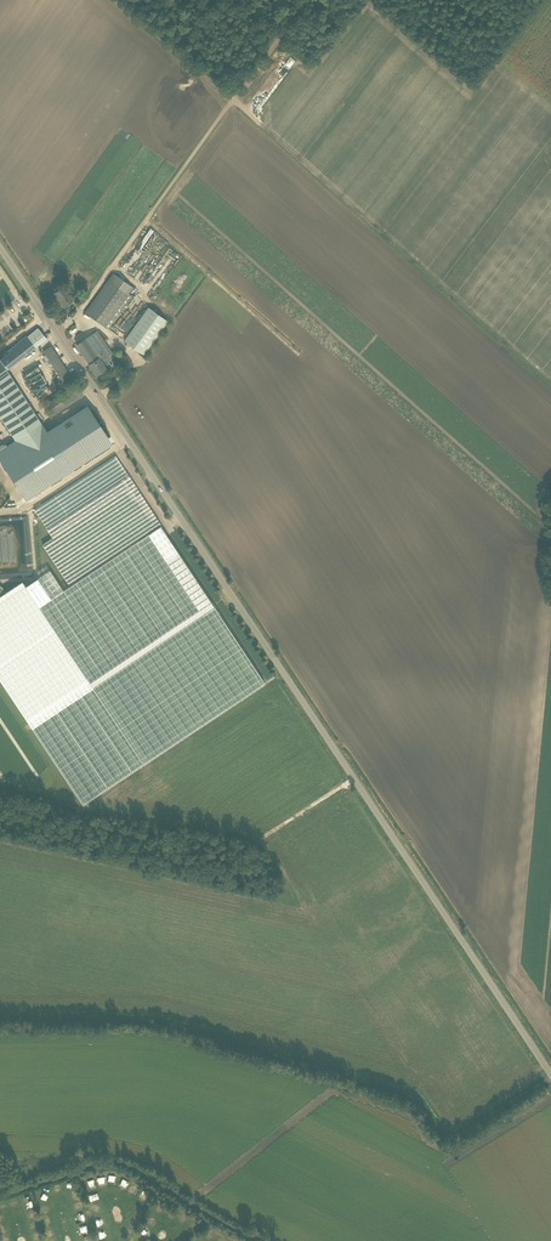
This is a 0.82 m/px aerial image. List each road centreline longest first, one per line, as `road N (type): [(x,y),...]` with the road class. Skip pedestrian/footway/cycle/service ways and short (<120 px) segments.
road 1 (tertiary): [(550,1073),(0,248)]
road 2 (track): [(550,1083),(474,1129),(448,1135),(418,1100),(151,1018),(0,1020)]
road 3 (track): [(237,100),(550,383)]
road 4 (track): [(233,98),(75,318),(55,332)]
road 5 (track): [(259,1240),(118,1162),(0,1193)]
road 6 (track): [(233,98),(122,0)]
road 7 (track): [(310,0),(237,100)]

